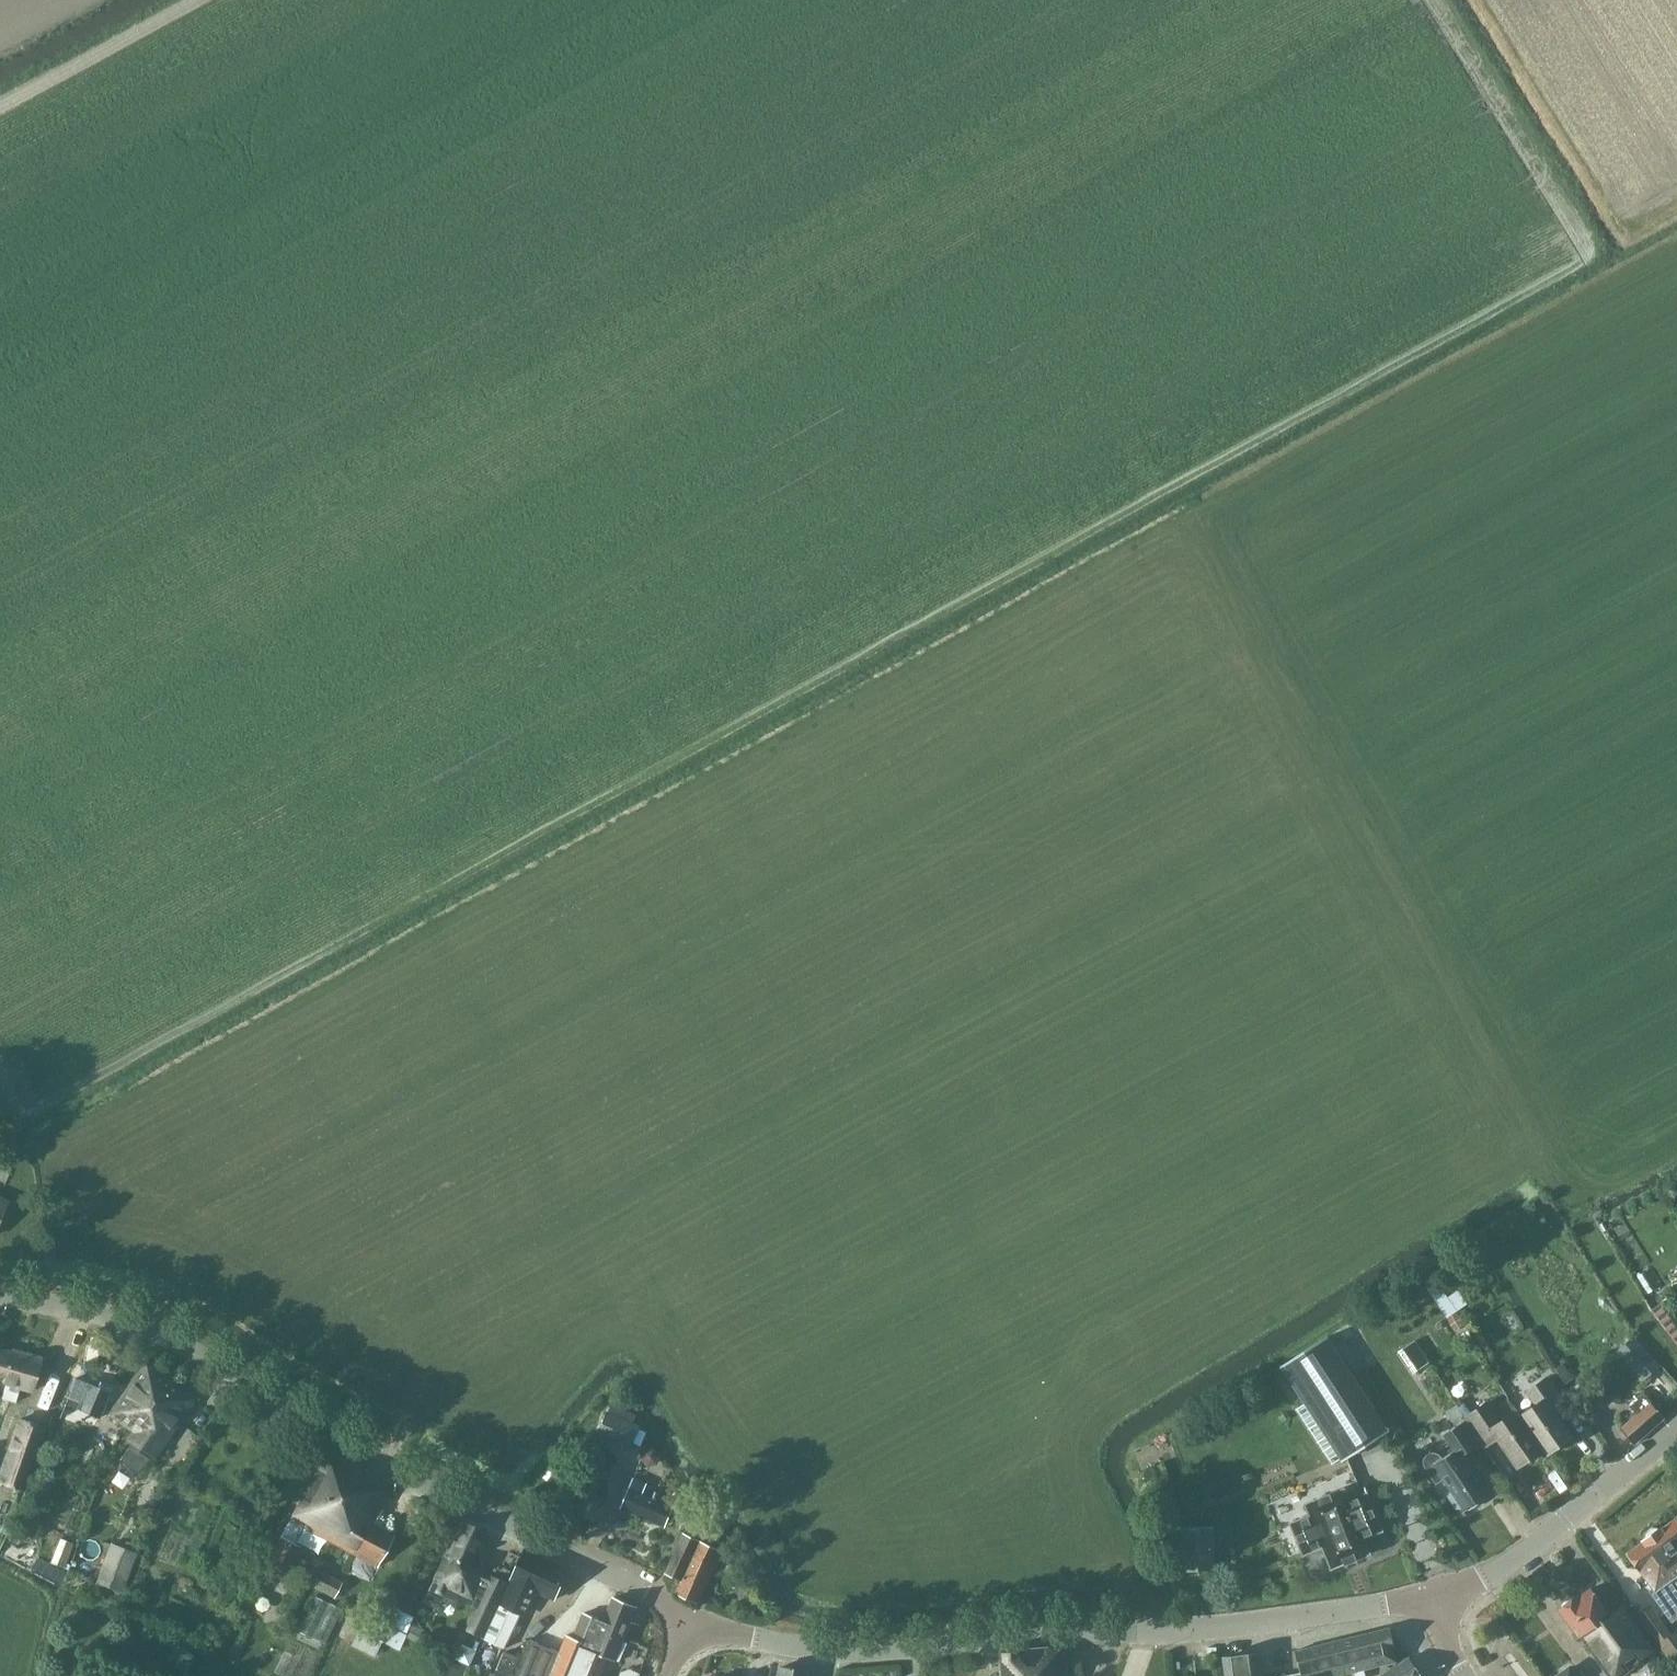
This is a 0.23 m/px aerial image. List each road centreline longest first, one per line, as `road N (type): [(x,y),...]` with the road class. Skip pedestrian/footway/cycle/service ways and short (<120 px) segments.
road 1 (tertiary): [(692,1617),(372,1460),(153,1330),(0,1297)]
road 2 (tertiary): [(692,1617),(825,1650),(1182,1629),(1431,1596)]
road 3 (tertiary): [(1431,1596),(1486,1574),(1676,1429)]

